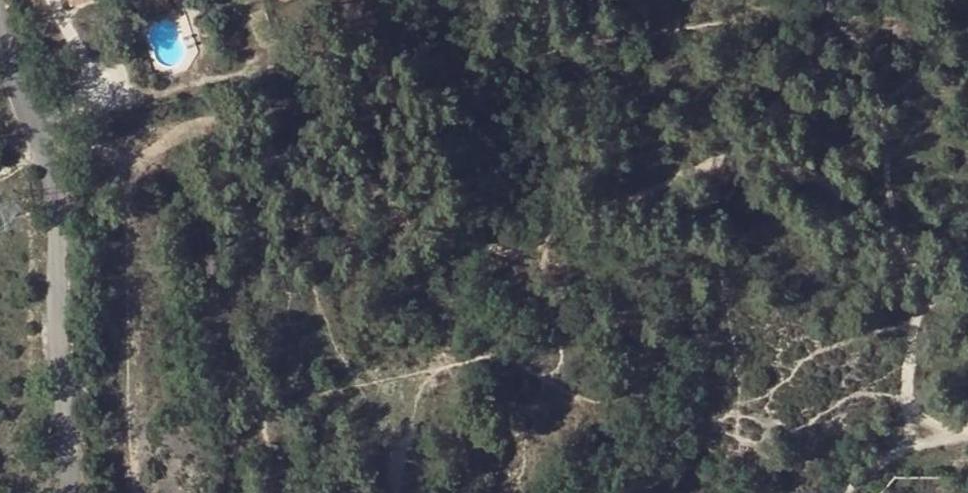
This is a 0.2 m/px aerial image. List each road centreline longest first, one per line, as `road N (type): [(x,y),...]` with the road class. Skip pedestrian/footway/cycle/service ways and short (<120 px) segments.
road 1 (unclassified): [(74,492),(48,185),(0,58)]

